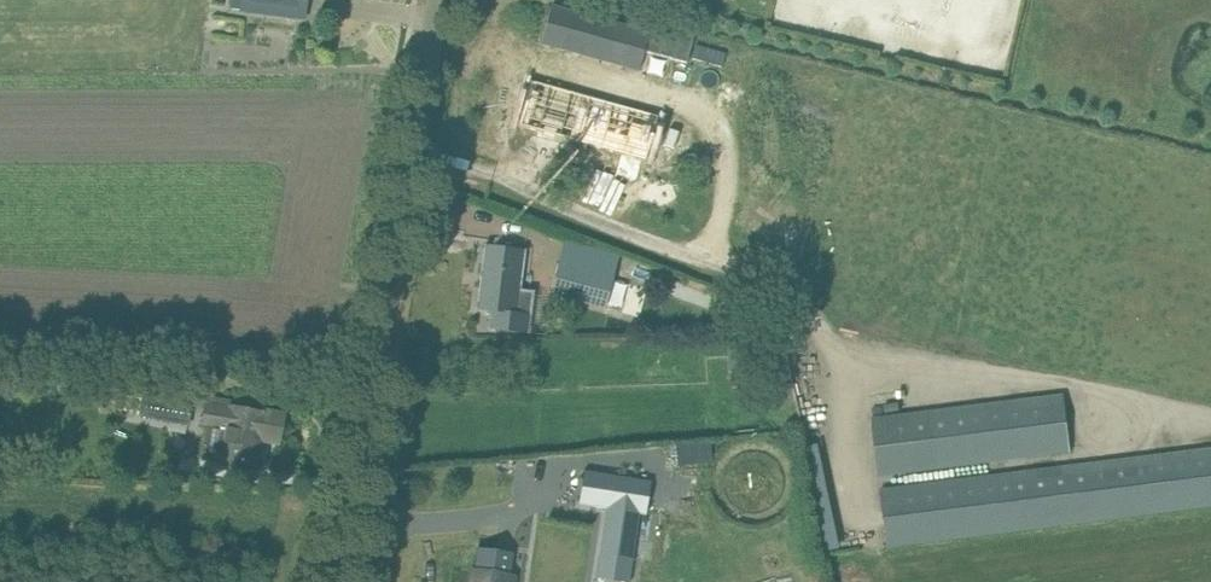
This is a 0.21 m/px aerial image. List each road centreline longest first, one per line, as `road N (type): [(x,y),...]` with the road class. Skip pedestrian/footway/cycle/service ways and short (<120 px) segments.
road 1 (unclassified): [(331,581),(437,0)]

